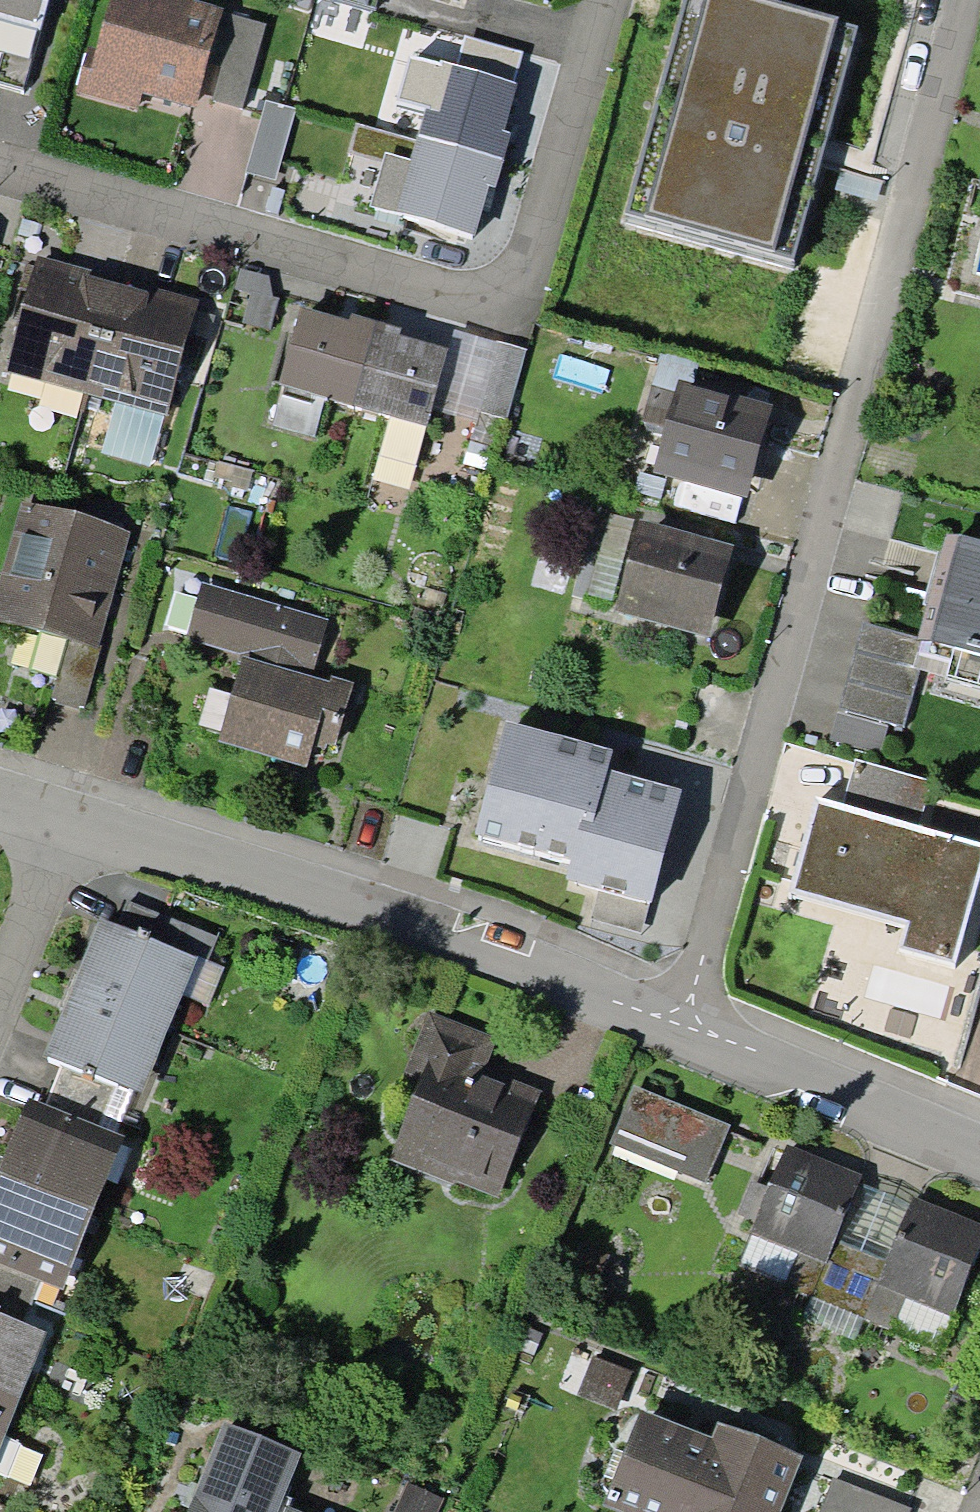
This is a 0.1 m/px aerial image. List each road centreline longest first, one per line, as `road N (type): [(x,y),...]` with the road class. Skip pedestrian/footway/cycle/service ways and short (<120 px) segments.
road 1 (residential): [(973,0),(664,1018)]
road 2 (residential): [(603,0),(516,308),(0,168)]
road 3 (residential): [(67,823),(664,1018)]
road 4 (residential): [(664,1018),(979,1152)]
road 5 (residential): [(0,991),(67,823)]

